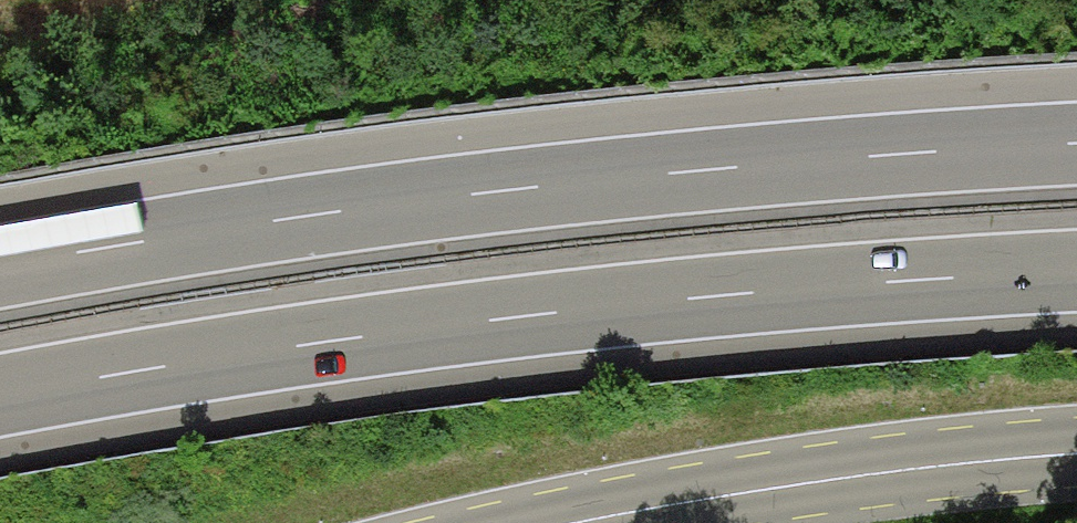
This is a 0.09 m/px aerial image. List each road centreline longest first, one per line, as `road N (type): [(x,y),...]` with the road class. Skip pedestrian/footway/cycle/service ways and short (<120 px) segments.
road 1 (motorway): [(1076,148),(426,202),(0,268)]
road 2 (motorway): [(0,395),(543,322),(1076,274)]
road 3 (primary): [(612,522),(919,473),(1076,461)]

